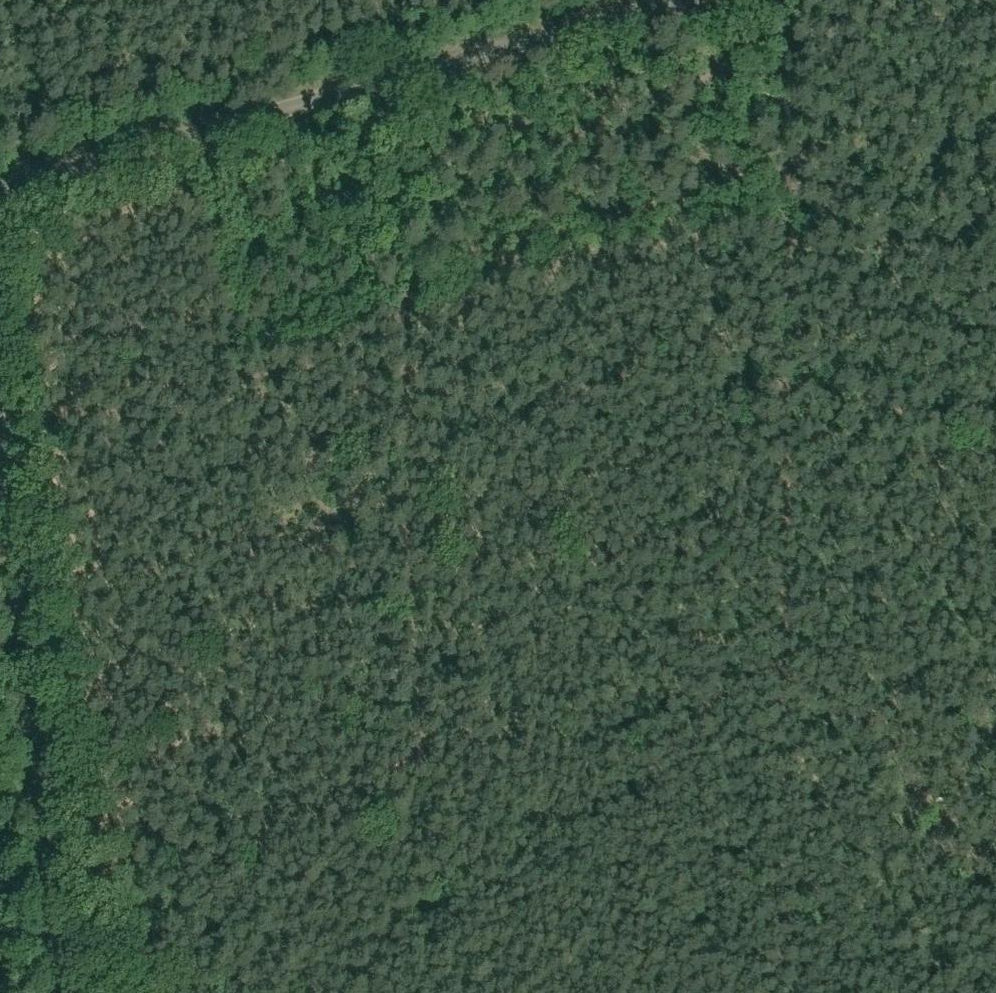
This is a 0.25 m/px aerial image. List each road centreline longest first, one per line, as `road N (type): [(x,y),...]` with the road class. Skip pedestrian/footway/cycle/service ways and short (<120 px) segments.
road 1 (unclassified): [(0,192),(675,0)]
road 2 (unclassified): [(66,992),(0,439)]

